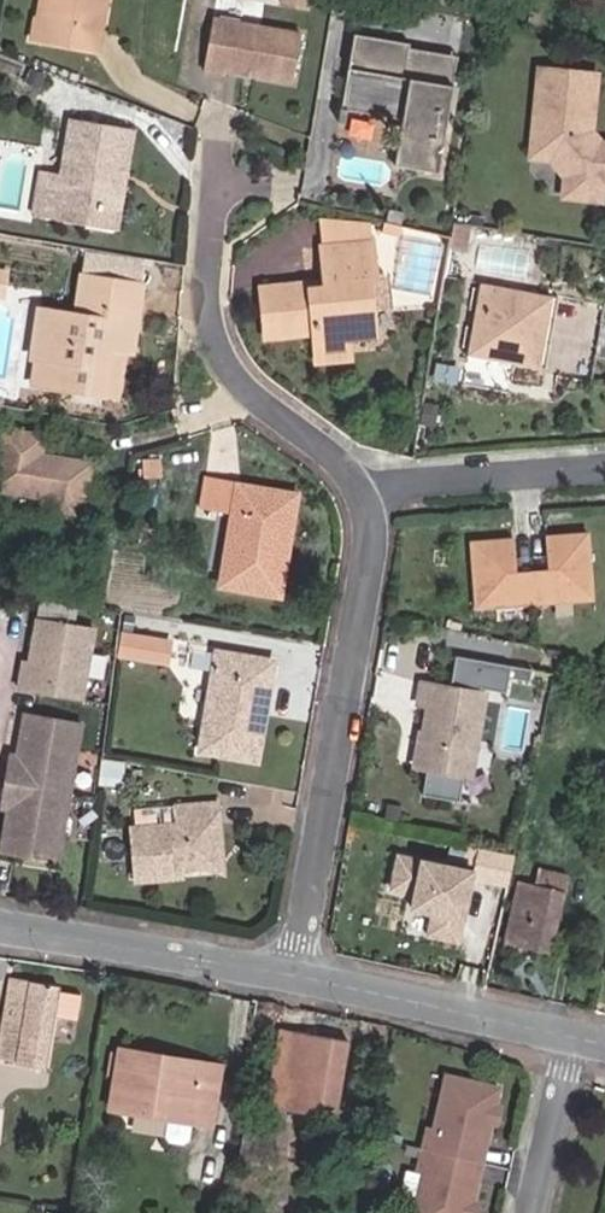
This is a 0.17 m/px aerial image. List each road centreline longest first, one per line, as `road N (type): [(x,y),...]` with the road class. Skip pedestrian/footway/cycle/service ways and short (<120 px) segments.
road 1 (residential): [(295,976),(382,490)]
road 2 (residential): [(382,490),(224,375),(212,342),(212,272),(222,210),(247,179)]
road 3 (residential): [(295,976),(0,929)]
road 4 (residential): [(570,1045),(442,1005),(295,976)]
road 5 (residential): [(382,490),(604,468)]
road 6 (residential): [(570,1045),(528,1212)]

